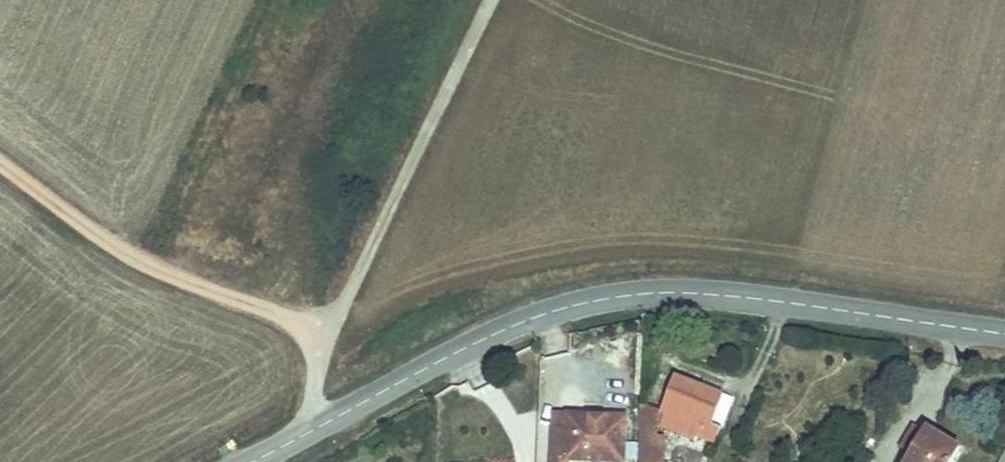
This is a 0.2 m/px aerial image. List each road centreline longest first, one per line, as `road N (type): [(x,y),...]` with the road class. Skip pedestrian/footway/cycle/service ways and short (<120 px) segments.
road 1 (tertiary): [(242,461),(549,311),(622,295),(694,291),(1004,336)]
road 2 (track): [(0,166),(116,244),(318,343)]

